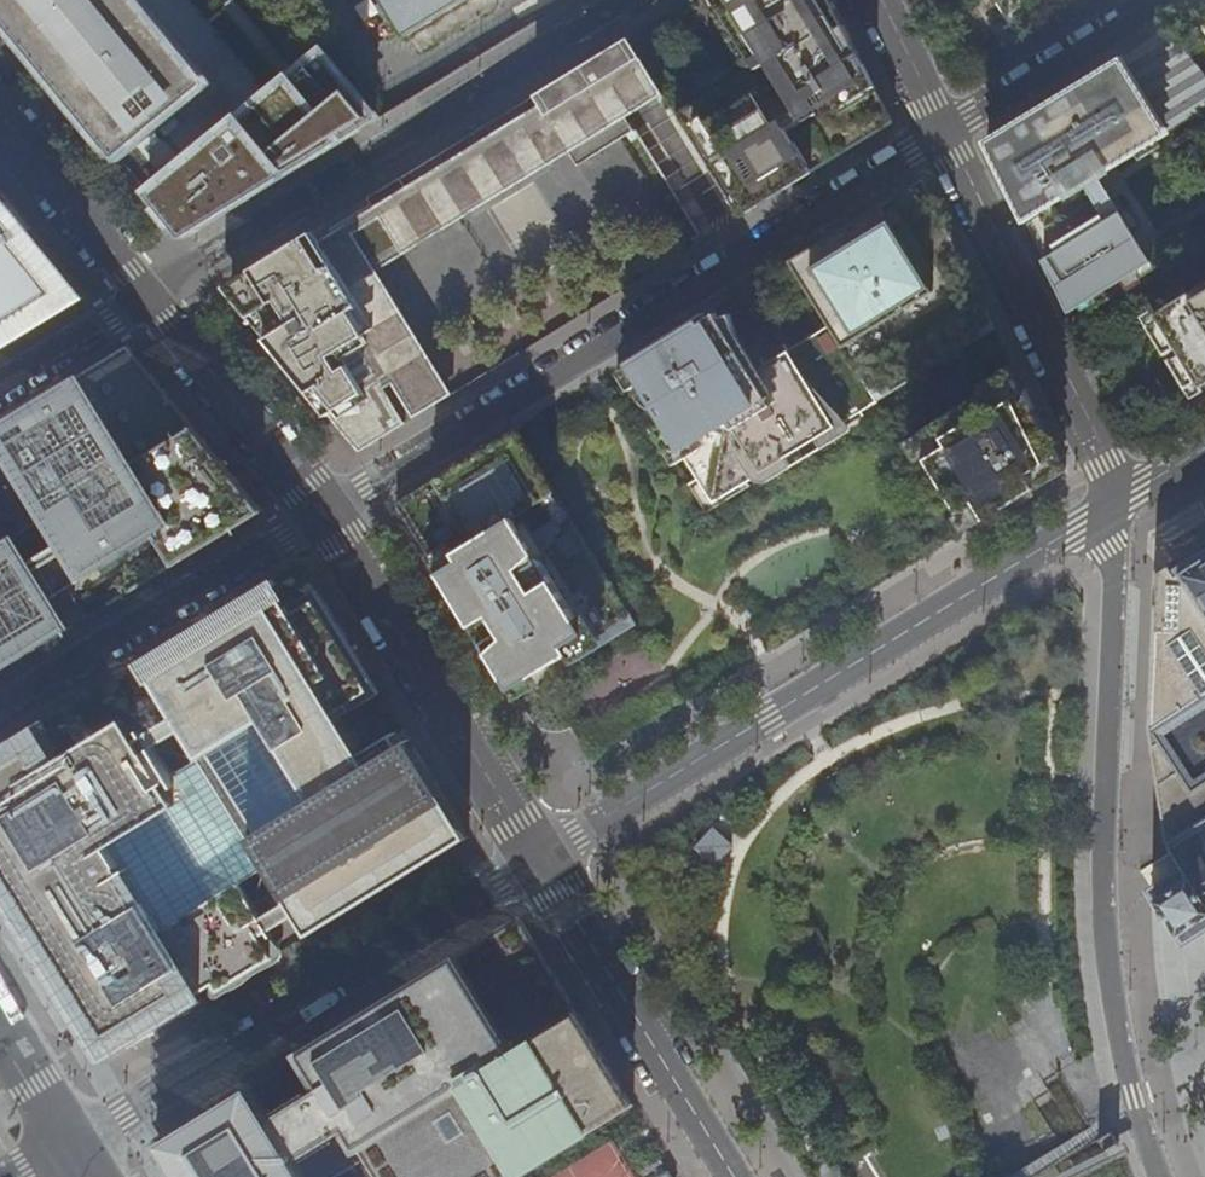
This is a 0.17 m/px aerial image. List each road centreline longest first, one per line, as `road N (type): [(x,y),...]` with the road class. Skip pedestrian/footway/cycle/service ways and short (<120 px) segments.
road 1 (residential): [(946,132),(322,511)]
road 2 (residential): [(537,858),(1118,502)]
road 3 (residential): [(1118,502),(1106,908),(1125,1065),(1159,1176)]
road 4 (residential): [(69,1146),(537,858)]
road 5 (residential): [(946,132),(1109,462),(1118,502)]
road 6 (residential): [(322,511),(537,858)]
road 7 (residential): [(0,710),(322,511)]
road 8 (residential): [(537,858),(734,1176)]
road 9 (residential): [(145,293),(322,511)]
road 10 (residential): [(1158,0),(946,132)]
road 11 (residential): [(0,120),(145,293)]
road 12 (residential): [(145,293),(0,387)]
road 13 (residential): [(881,0),(946,132)]
road 14 (tertiary): [(69,1146),(0,1038)]

